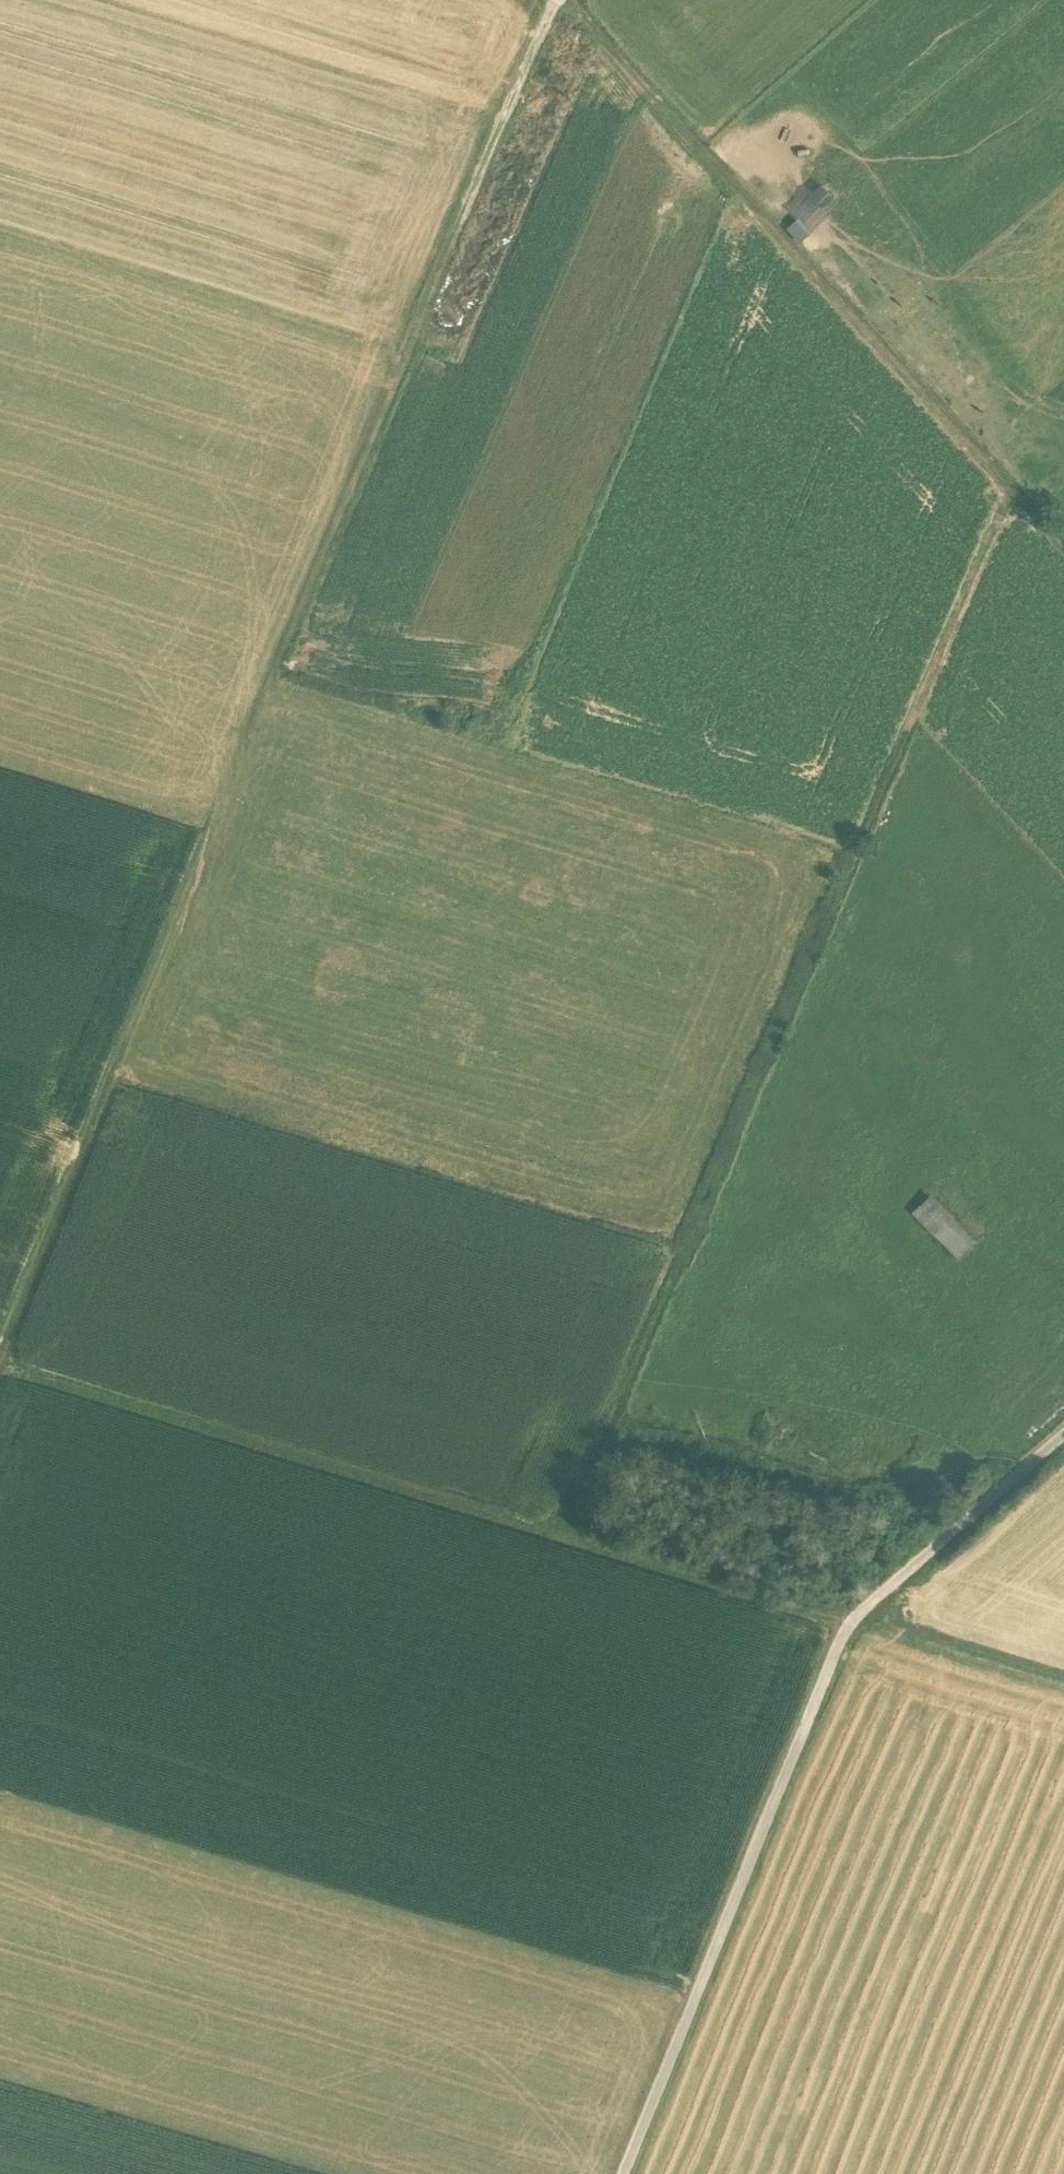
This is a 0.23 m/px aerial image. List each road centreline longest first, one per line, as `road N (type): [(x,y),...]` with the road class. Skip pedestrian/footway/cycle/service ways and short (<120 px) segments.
road 1 (track): [(0,1355),(562,0)]
road 2 (track): [(1010,490),(567,1543)]
road 3 (track): [(850,1629),(0,1375)]
road 4 (track): [(1063,1441),(850,1629),(625,2173)]
road 5 (track): [(558,6),(1063,548)]
road 6 (track): [(1063,1702),(846,1638)]

